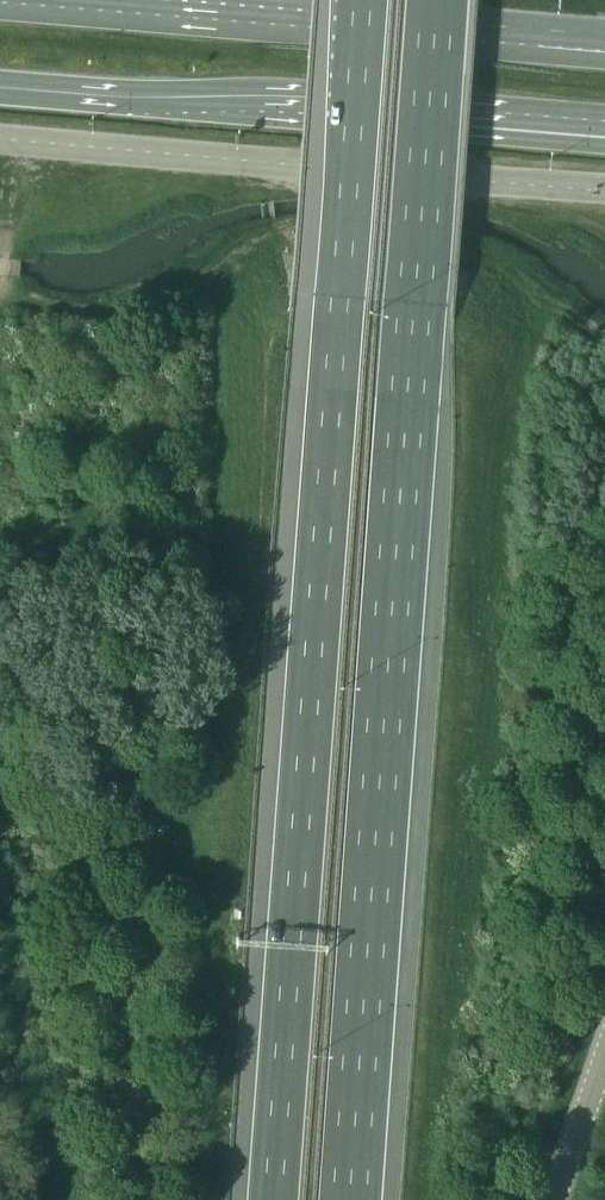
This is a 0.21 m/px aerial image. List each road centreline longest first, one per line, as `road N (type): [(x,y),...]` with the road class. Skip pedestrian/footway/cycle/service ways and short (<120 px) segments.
road 1 (motorway): [(360,0),(272,1199)]
road 2 (motorway): [(349,1199),(435,0)]
road 3 (unclassified): [(0,138),(604,191)]
road 4 (secondary): [(0,88),(604,138)]
road 5 (secondary): [(604,43),(81,0)]
road 6 (unclassified): [(555,1199),(604,1057)]

